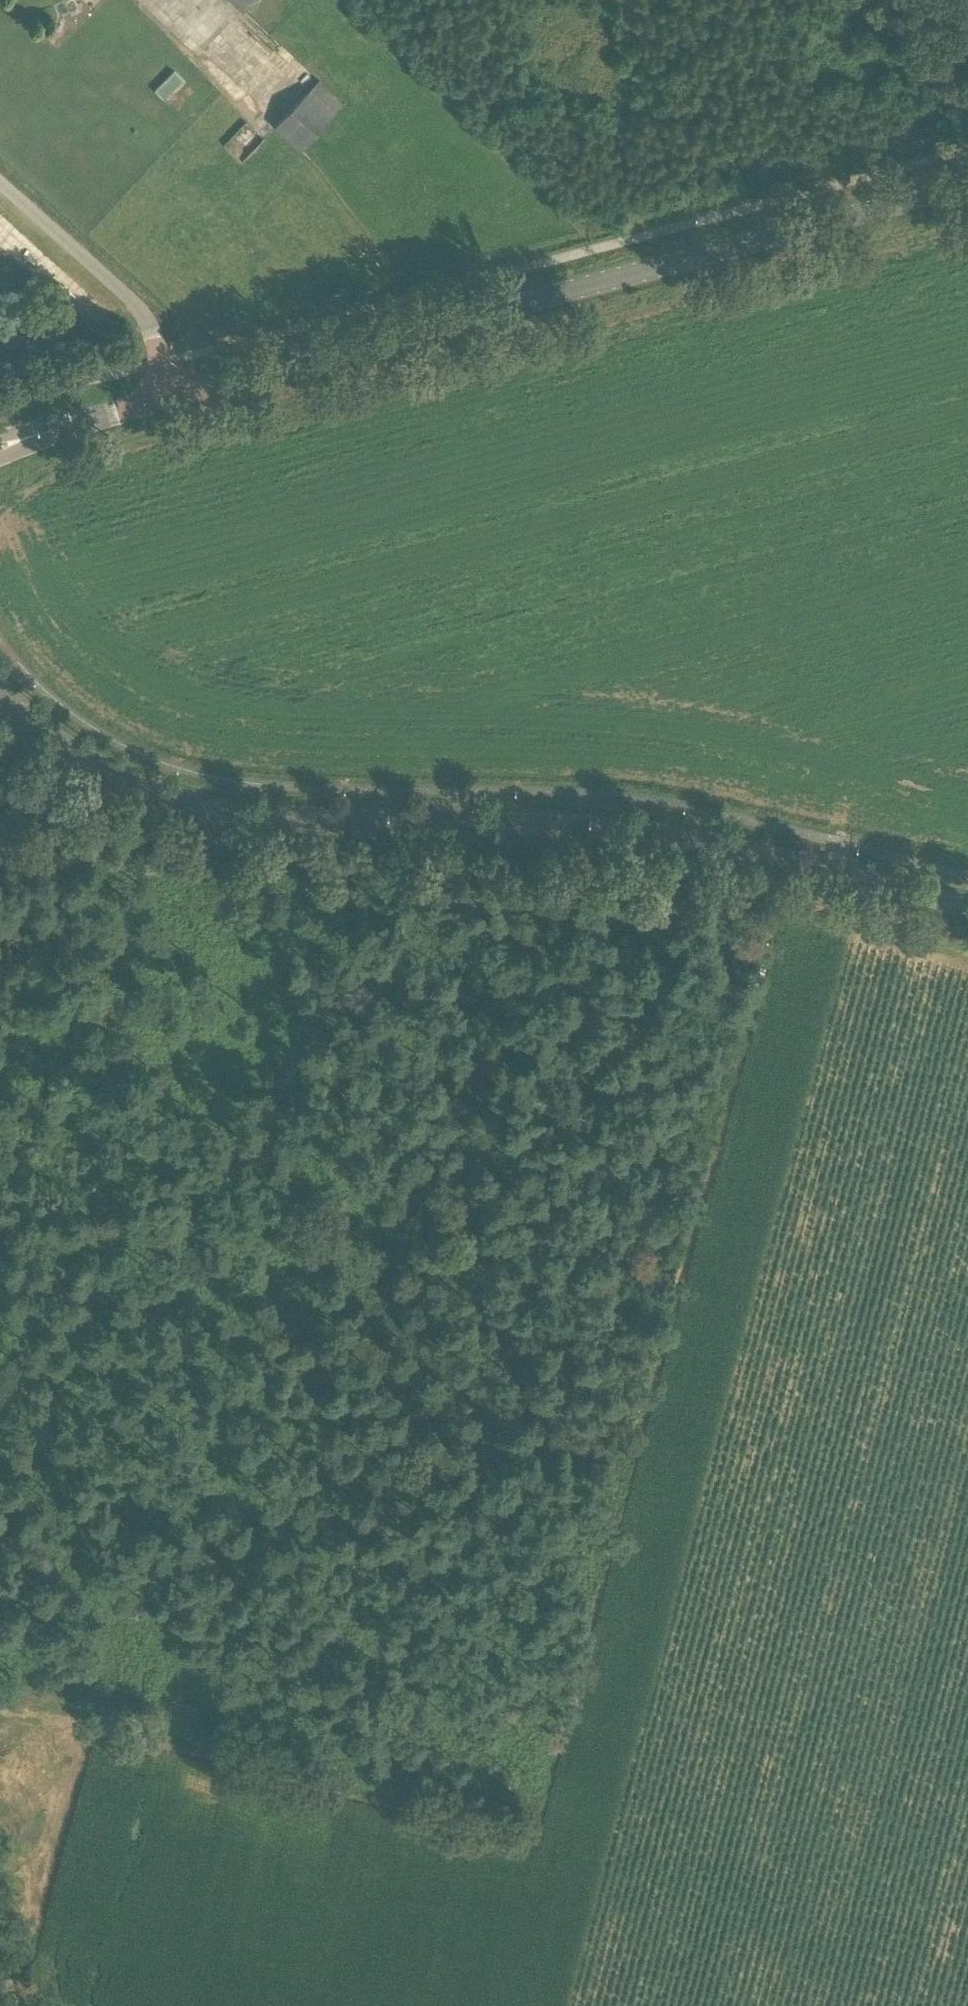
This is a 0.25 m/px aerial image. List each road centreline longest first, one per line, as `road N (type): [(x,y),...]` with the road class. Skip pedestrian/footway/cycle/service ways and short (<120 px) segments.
road 1 (tertiary): [(967,905),(642,831),(272,819),(204,809),(137,787),(59,746),(0,686)]
road 2 (tertiary): [(177,396),(967,188)]
road 3 (unclassified): [(177,396),(149,315),(0,185)]
road 4 (tertiary): [(49,430),(177,396)]

